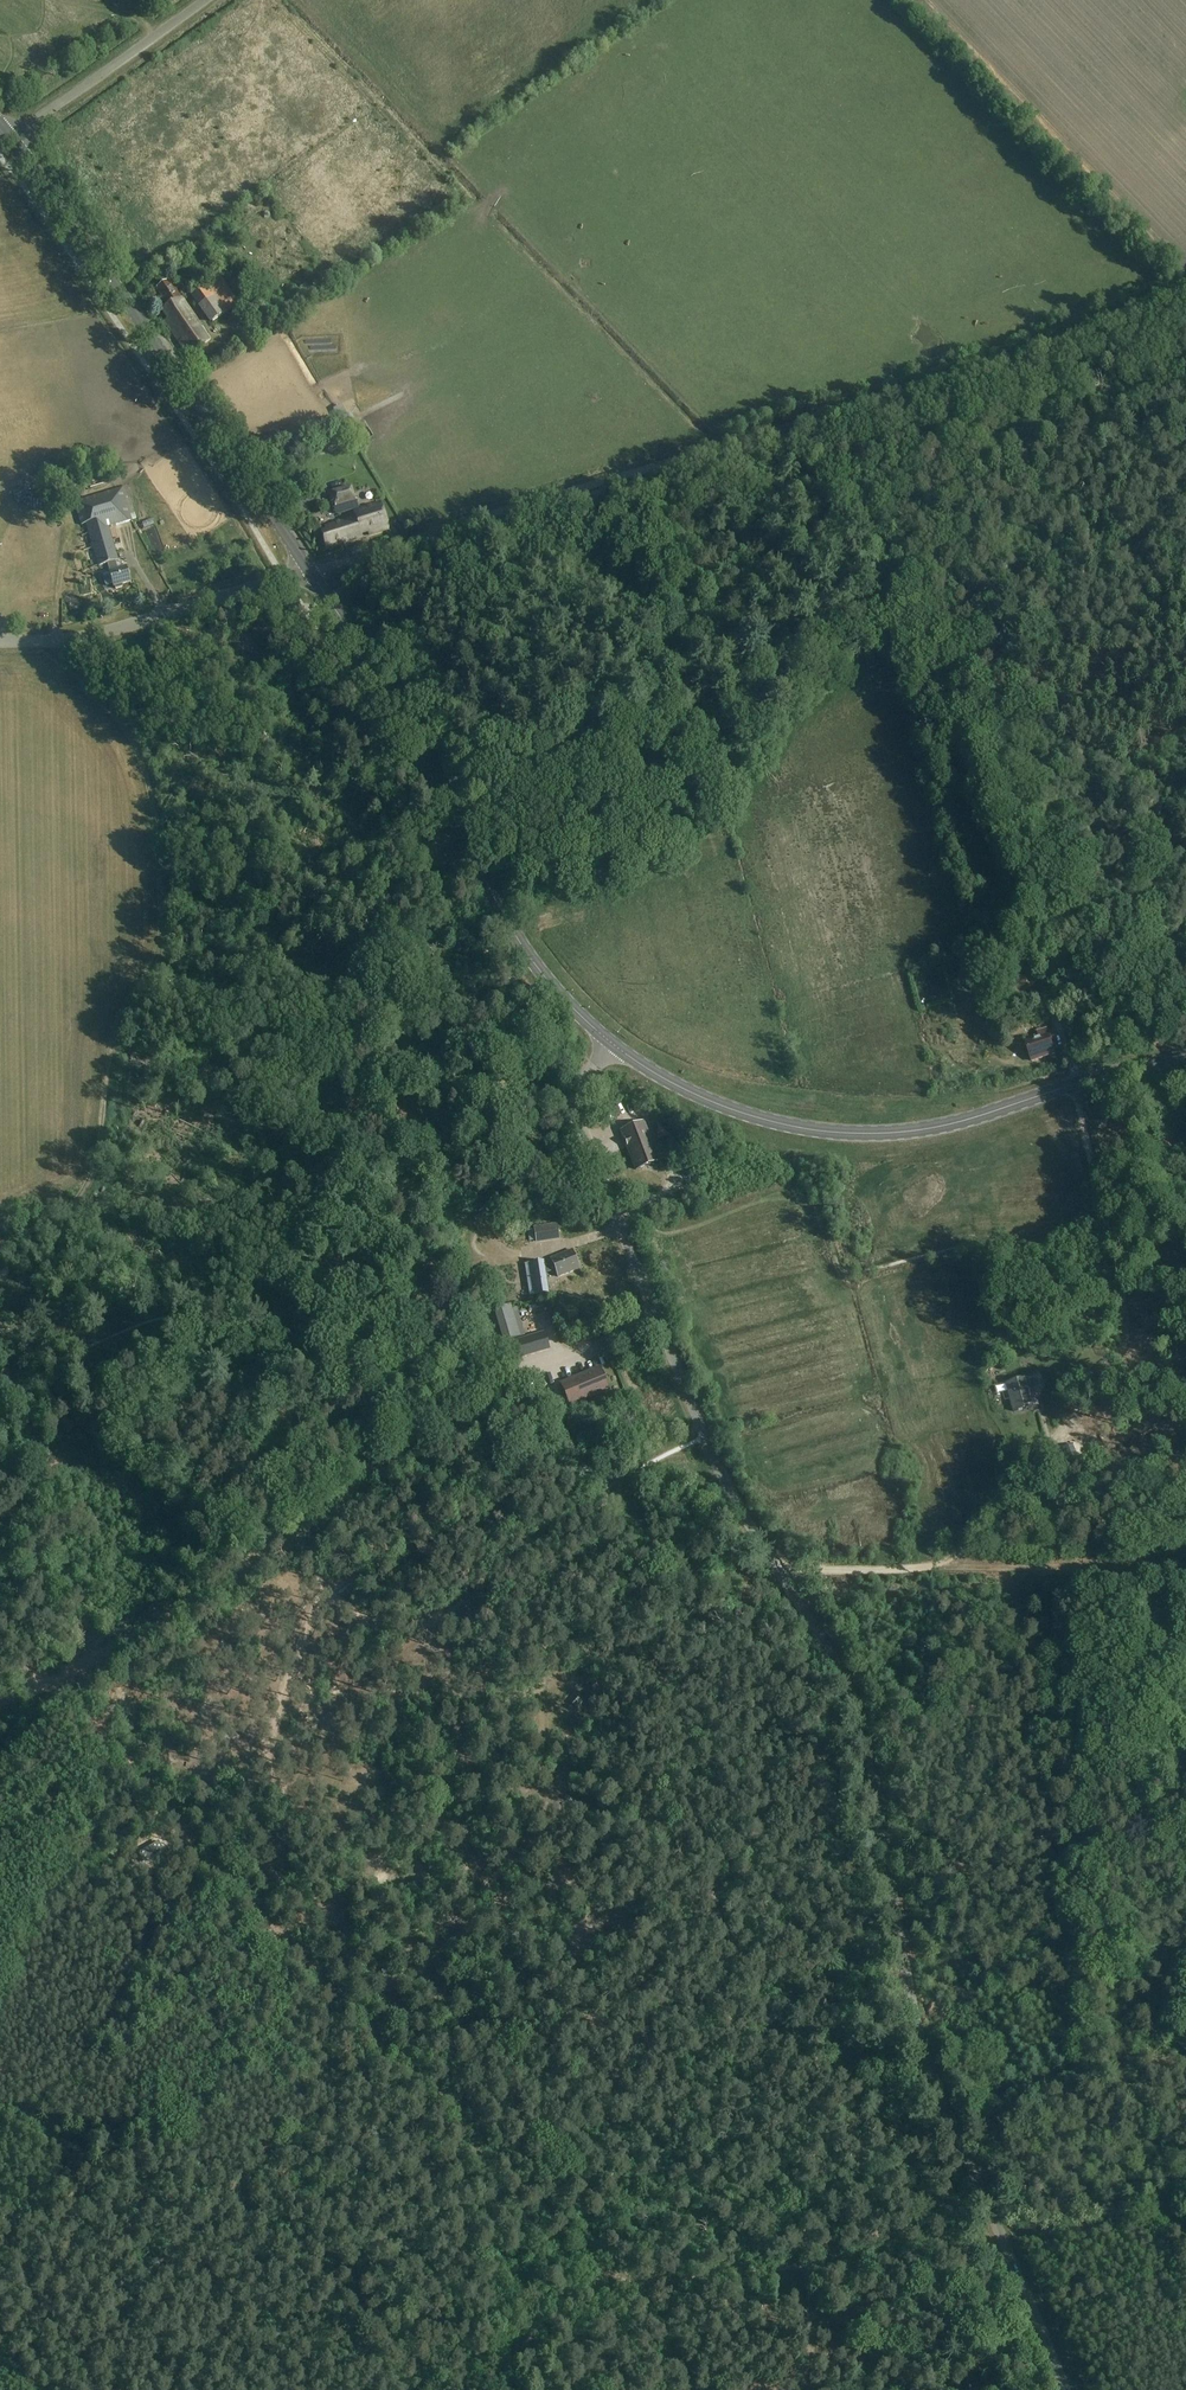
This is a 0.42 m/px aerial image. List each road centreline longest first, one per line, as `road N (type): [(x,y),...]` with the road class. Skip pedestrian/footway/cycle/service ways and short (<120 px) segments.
road 1 (unclassified): [(1065,2389),(923,2043),(858,1705),(720,1469),(580,1122),(579,1092),(612,1044)]
road 2 (track): [(405,545),(962,377),(1185,290)]
road 3 (track): [(592,2253),(211,1862),(66,1692),(66,1669)]
road 4 (primary): [(1185,1058),(930,1129),(846,1134),(738,1112),(612,1044)]
road 5 (track): [(930,1566),(971,1542),(1130,1339),(1076,1084)]
road 6 (primary): [(612,1044),(522,947),(382,684),(310,572)]
road 7 (primary): [(310,572),(10,138)]
road 8 (track): [(66,1669),(222,1593),(468,1404)]
road 9 (track): [(110,1061),(162,936),(154,798),(137,746),(67,663),(61,641)]
road 10 (track): [(1185,2222),(782,2266)]
road 11 (track): [(547,1733),(535,1823),(496,1864),(469,1919),(417,1977),(337,1993)]
road 12 (unclassified): [(310,572),(93,636),(0,642)]
road 13 (track): [(318,1581),(468,1746),(544,1769)]
road 14 (unclassified): [(10,138),(206,0)]
road 15 (track): [(928,635),(807,431)]
road 16 (track): [(0,1240),(62,1211),(87,1188),(110,1061)]
road 17 (track): [(1185,1565),(960,1565)]
road 18 (track): [(286,1543),(312,1567),(317,1605),(262,1740)]
road 19 (track): [(468,1746),(515,1867),(577,1924)]
road 20 (track): [(474,2389),(561,2309),(622,2281)]
road 21 (track): [(960,1565),(777,1569)]
road 22 (track): [(928,635),(958,742),(987,798)]
road 23 (track): [(782,2266),(622,2281)]

